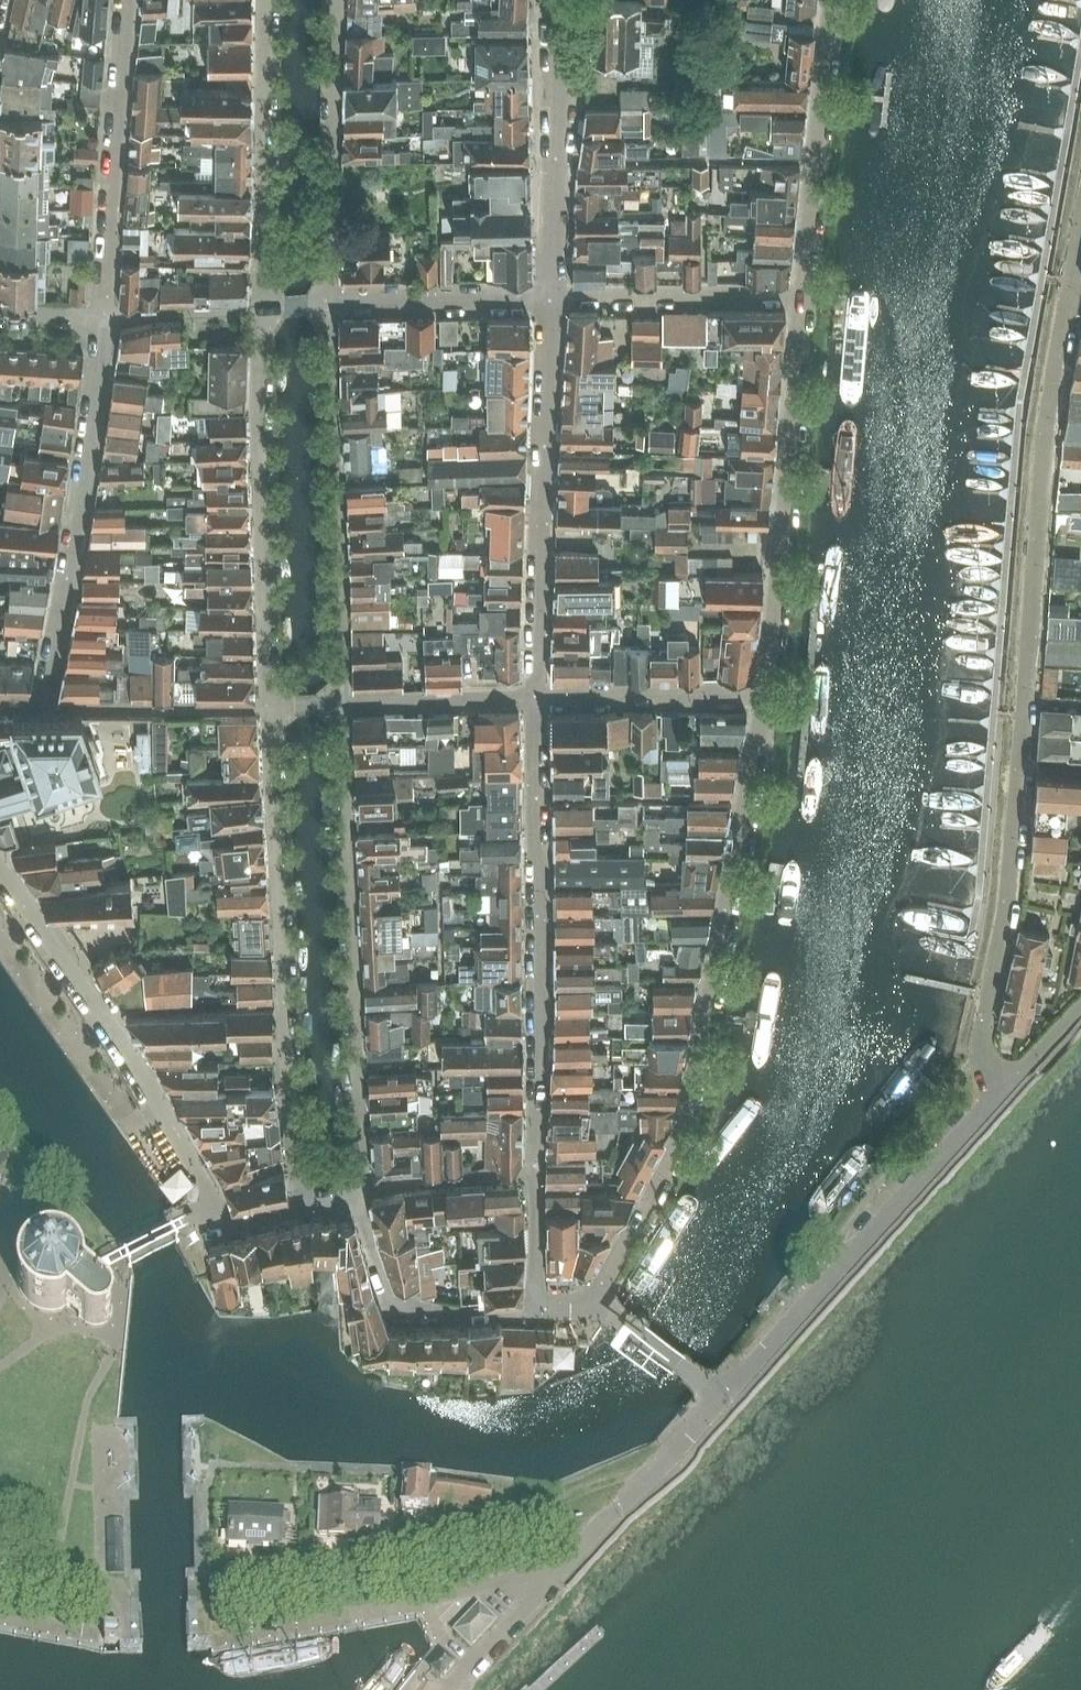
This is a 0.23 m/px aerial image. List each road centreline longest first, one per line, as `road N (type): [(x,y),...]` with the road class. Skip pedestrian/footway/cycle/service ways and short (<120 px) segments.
road 1 (residential): [(1006,1090),(989,1039),(1013,901),(1047,427),(1080,232)]
road 2 (residential): [(537,699),(540,1307),(593,1303)]
road 3 (residential): [(593,1303),(671,1162),(698,1064),(765,694)]
road 4 (residential): [(270,708),(301,1205)]
road 5 (residential): [(301,1205),(229,1224),(144,1077),(0,872)]
road 6 (residential): [(354,1197),(361,1188),(339,707)]
road 7 (residential): [(724,1396),(1006,1090)]
road 8 (residential): [(445,1689),(559,1580),(724,1396)]
road 9 (residential): [(339,707),(329,306)]
road 10 (residential): [(765,694),(811,298)]
road 11 (residential): [(264,310),(270,708)]
road 12 (residential): [(45,706),(75,555),(106,317)]
road 13 (residential): [(271,0),(264,310)]
road 14 (residential): [(329,306),(328,0)]
road 15 (residential): [(811,298),(827,0)]
road 16 (residential): [(550,298),(558,0)]
road 17 (residential): [(106,317),(125,28)]
road 18 (residential): [(550,298),(811,298)]
road 19 (residential): [(546,446),(537,699)]
road 20 (residential): [(765,694),(537,699)]
road 21 (residential): [(45,706),(270,708)]
road 22 (residential): [(329,306),(550,298)]
road 23 (residential): [(339,707),(537,699)]
road 24 (residential): [(724,1396),(593,1303)]
road 25 (residential): [(264,310),(106,317)]
road 26 (track): [(658,1475),(612,1479),(507,1512)]
road 27 (residential): [(546,446),(550,298)]

